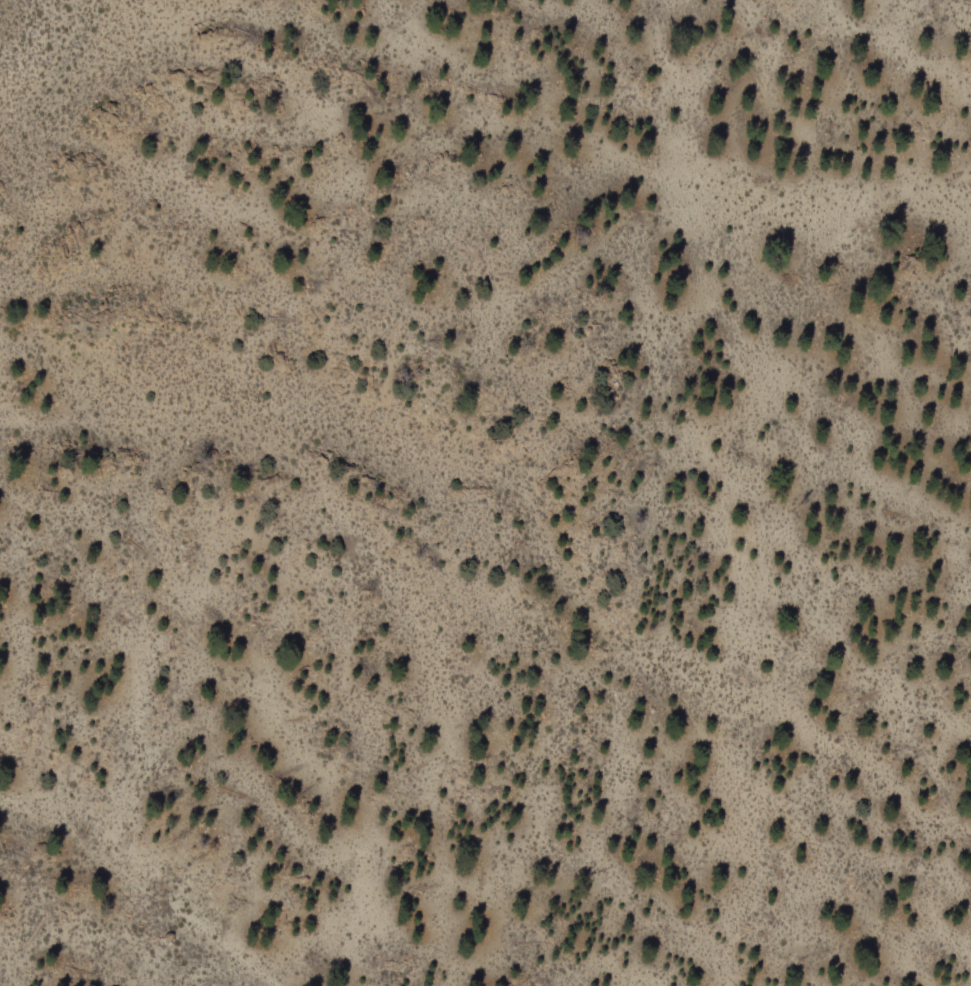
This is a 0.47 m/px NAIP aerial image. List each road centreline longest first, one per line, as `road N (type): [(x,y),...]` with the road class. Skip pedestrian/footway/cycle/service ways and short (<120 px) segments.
road 1 (track): [(284,985),(156,889),(0,794)]

